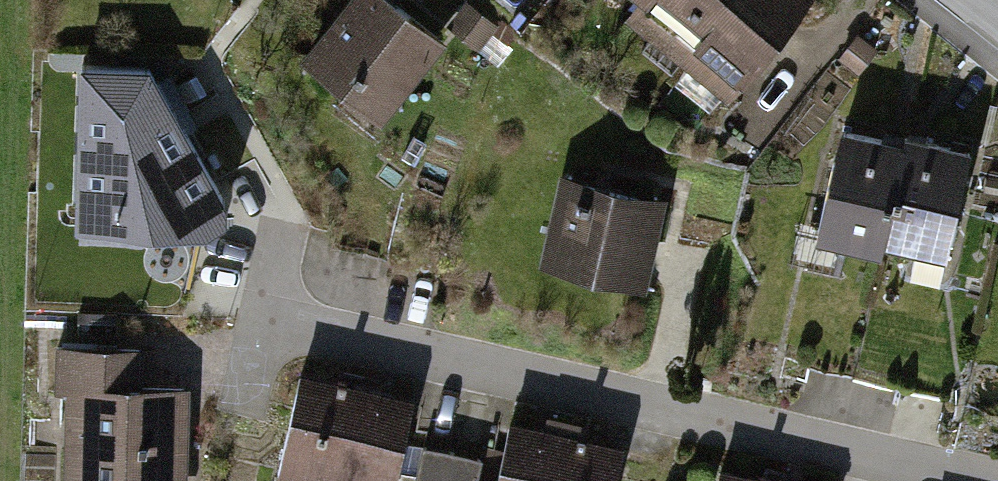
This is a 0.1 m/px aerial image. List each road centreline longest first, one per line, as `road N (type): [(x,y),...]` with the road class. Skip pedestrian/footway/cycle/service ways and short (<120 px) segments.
road 1 (residential): [(977,480),(274,313)]

